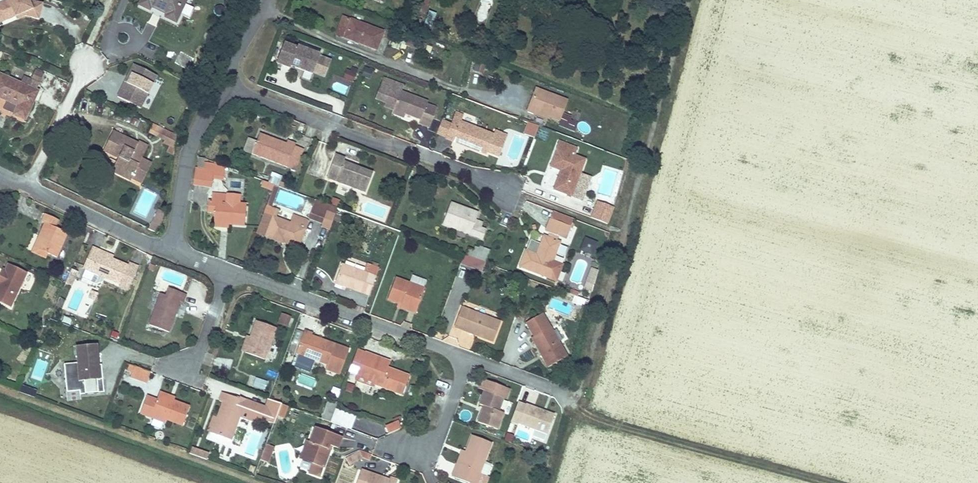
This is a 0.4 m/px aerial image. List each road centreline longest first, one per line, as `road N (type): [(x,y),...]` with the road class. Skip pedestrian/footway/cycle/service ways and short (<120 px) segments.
road 1 (residential): [(225,87),(501,184)]
road 2 (track): [(564,393),(593,419),(832,482)]
road 3 (residential): [(230,266),(468,352)]
road 4 (residential): [(176,253),(192,140),(225,87)]
road 5 (residential): [(28,187),(176,253)]
road 6 (residential): [(28,187),(90,63)]

